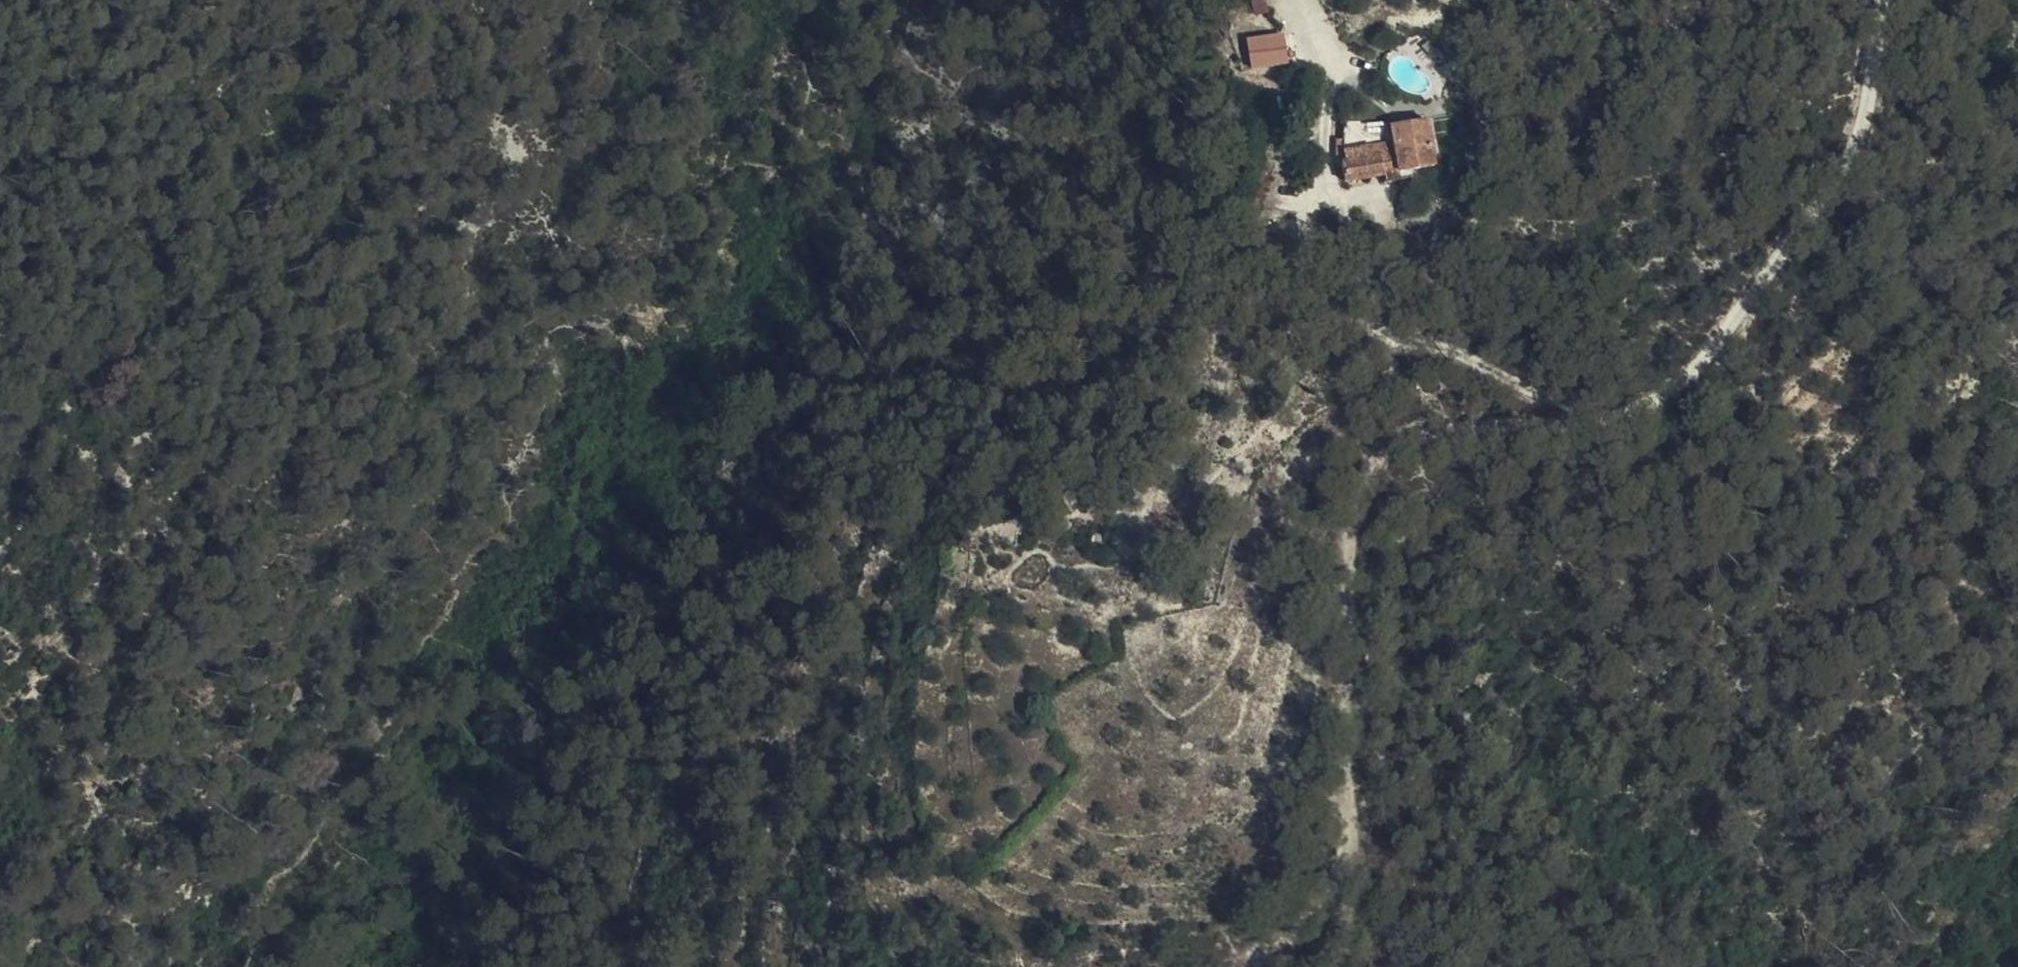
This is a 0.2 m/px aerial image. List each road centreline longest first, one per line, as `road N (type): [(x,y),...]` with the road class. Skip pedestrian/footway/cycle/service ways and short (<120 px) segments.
road 1 (track): [(1352,850),(1344,561),(1381,375),(1397,344),(1444,353),(1565,415),(1635,414),(1680,379),(1762,287),(1859,147),(1881,0)]

